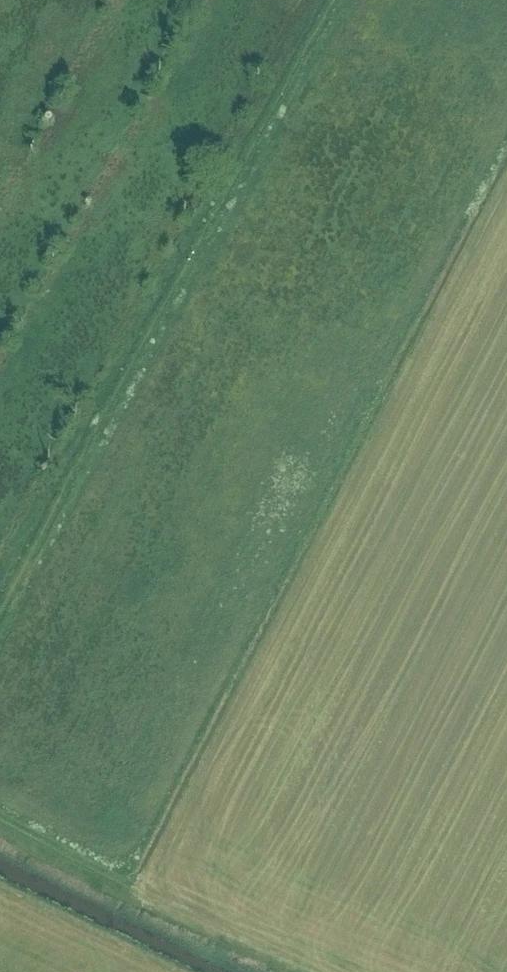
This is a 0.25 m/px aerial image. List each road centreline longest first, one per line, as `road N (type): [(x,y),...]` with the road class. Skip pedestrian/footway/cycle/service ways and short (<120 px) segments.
road 1 (track): [(0,823),(317,971)]

